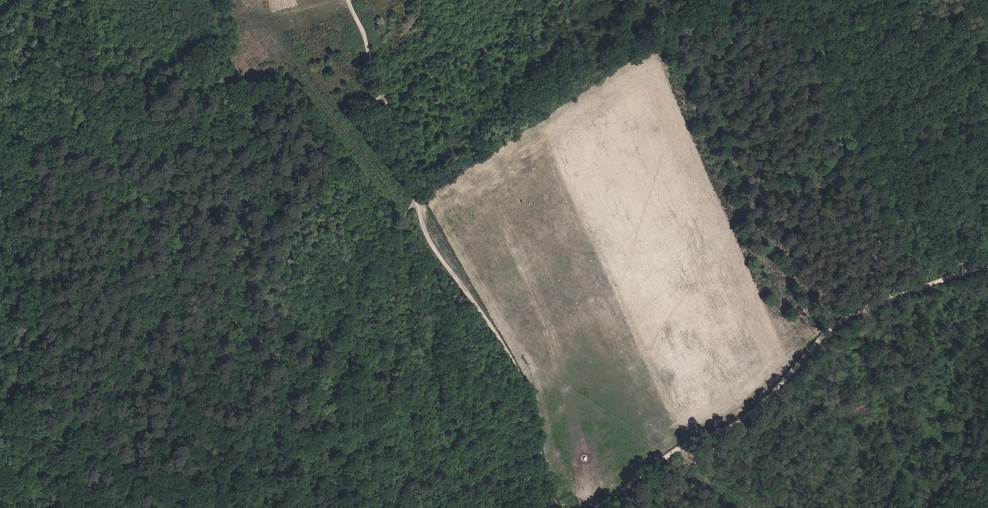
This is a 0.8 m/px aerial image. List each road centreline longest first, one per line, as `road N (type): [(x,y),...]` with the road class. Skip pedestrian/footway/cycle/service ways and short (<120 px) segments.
road 1 (unclassified): [(0,407),(20,350),(0,219)]

